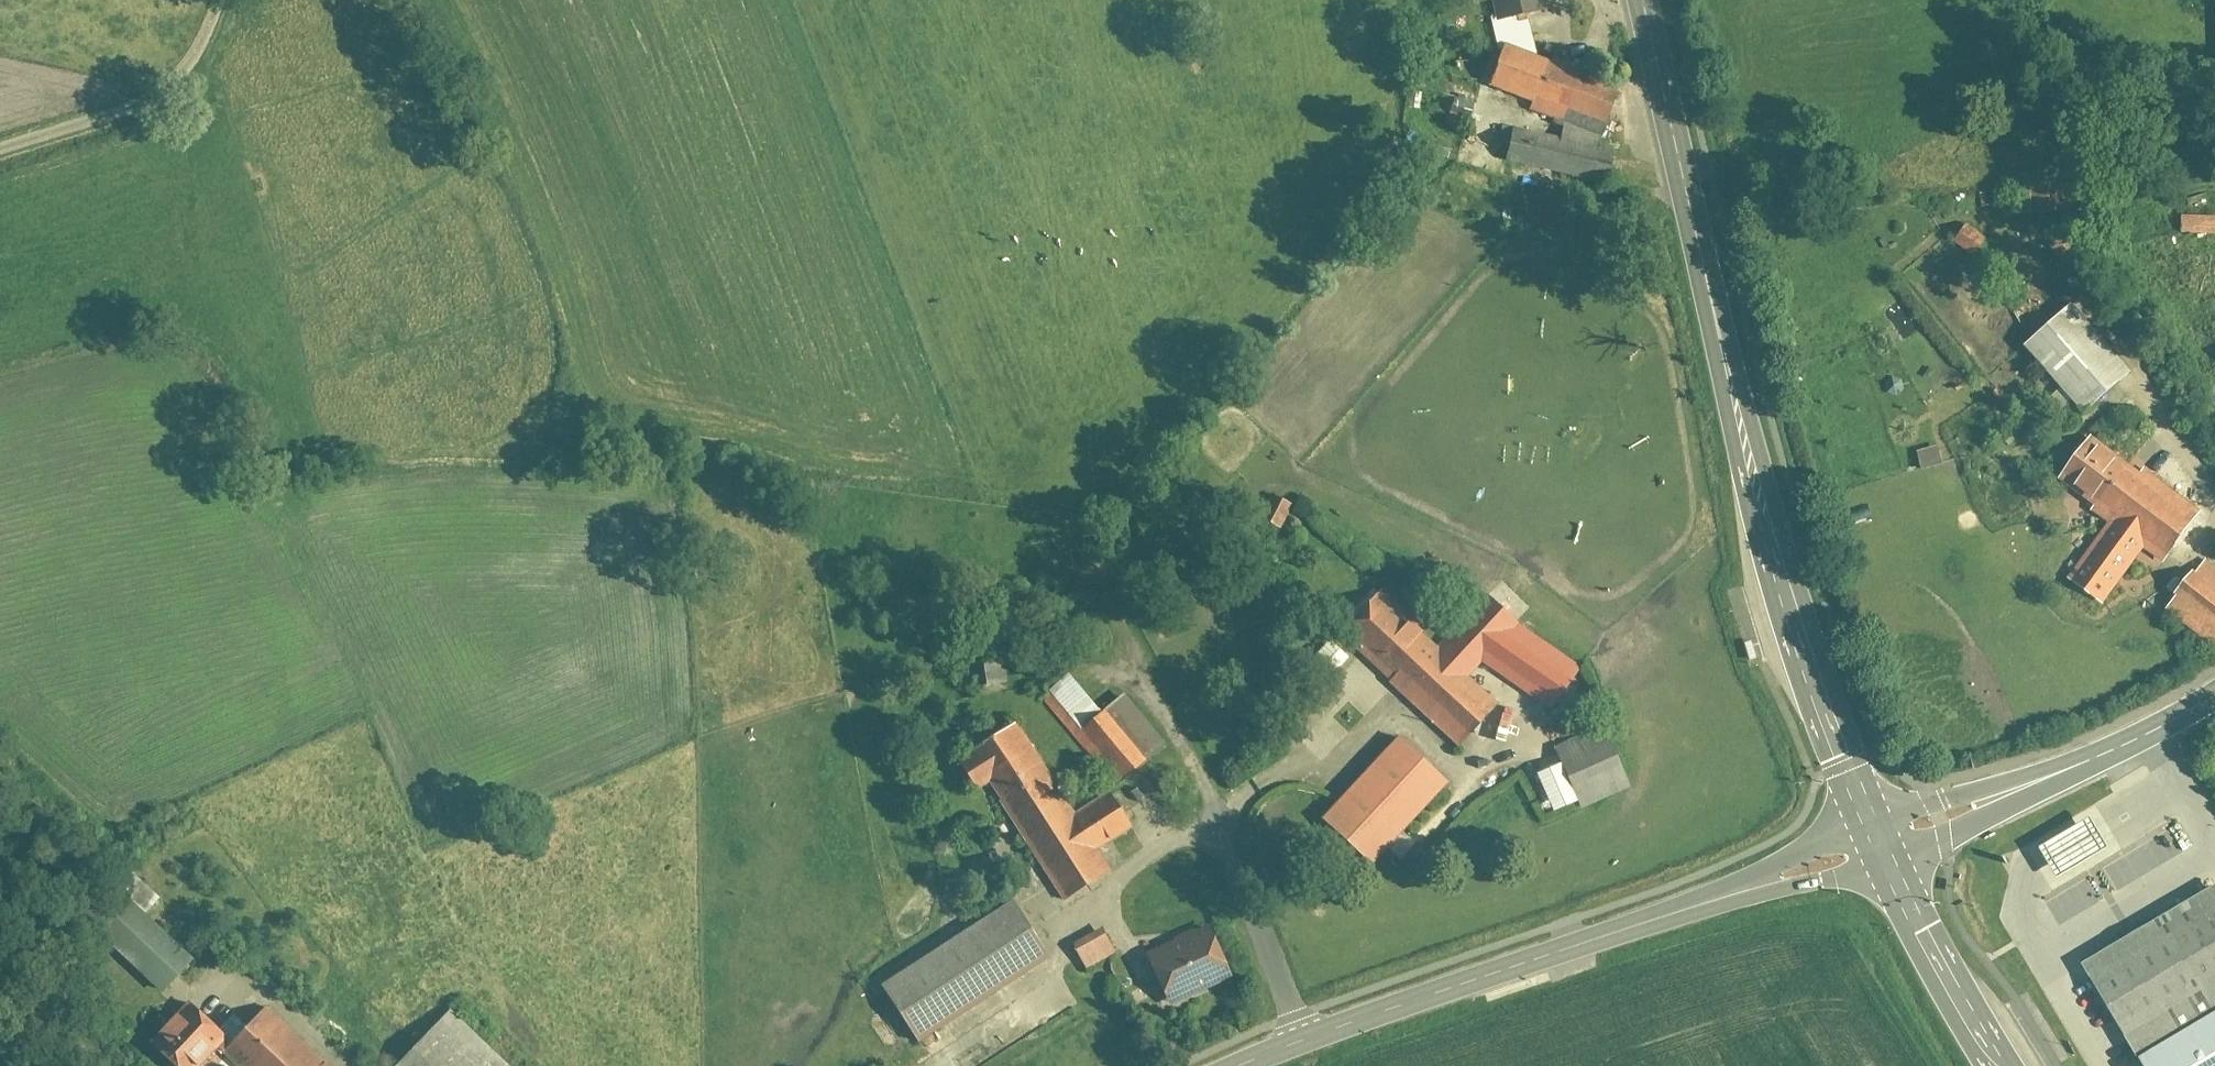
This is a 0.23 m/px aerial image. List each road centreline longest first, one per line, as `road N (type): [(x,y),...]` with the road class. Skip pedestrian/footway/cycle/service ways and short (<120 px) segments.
road 1 (primary): [(1876,847),(1784,596),(1639,0)]
road 2 (tertiary): [(1235,1065),(1876,847)]
road 3 (tertiary): [(1876,847),(2119,747),(2214,697)]
road 4 (residential): [(0,153),(151,94),(206,0)]
road 5 (primary): [(2001,1065),(1876,847)]
road 6 (residential): [(0,956),(111,1065)]

